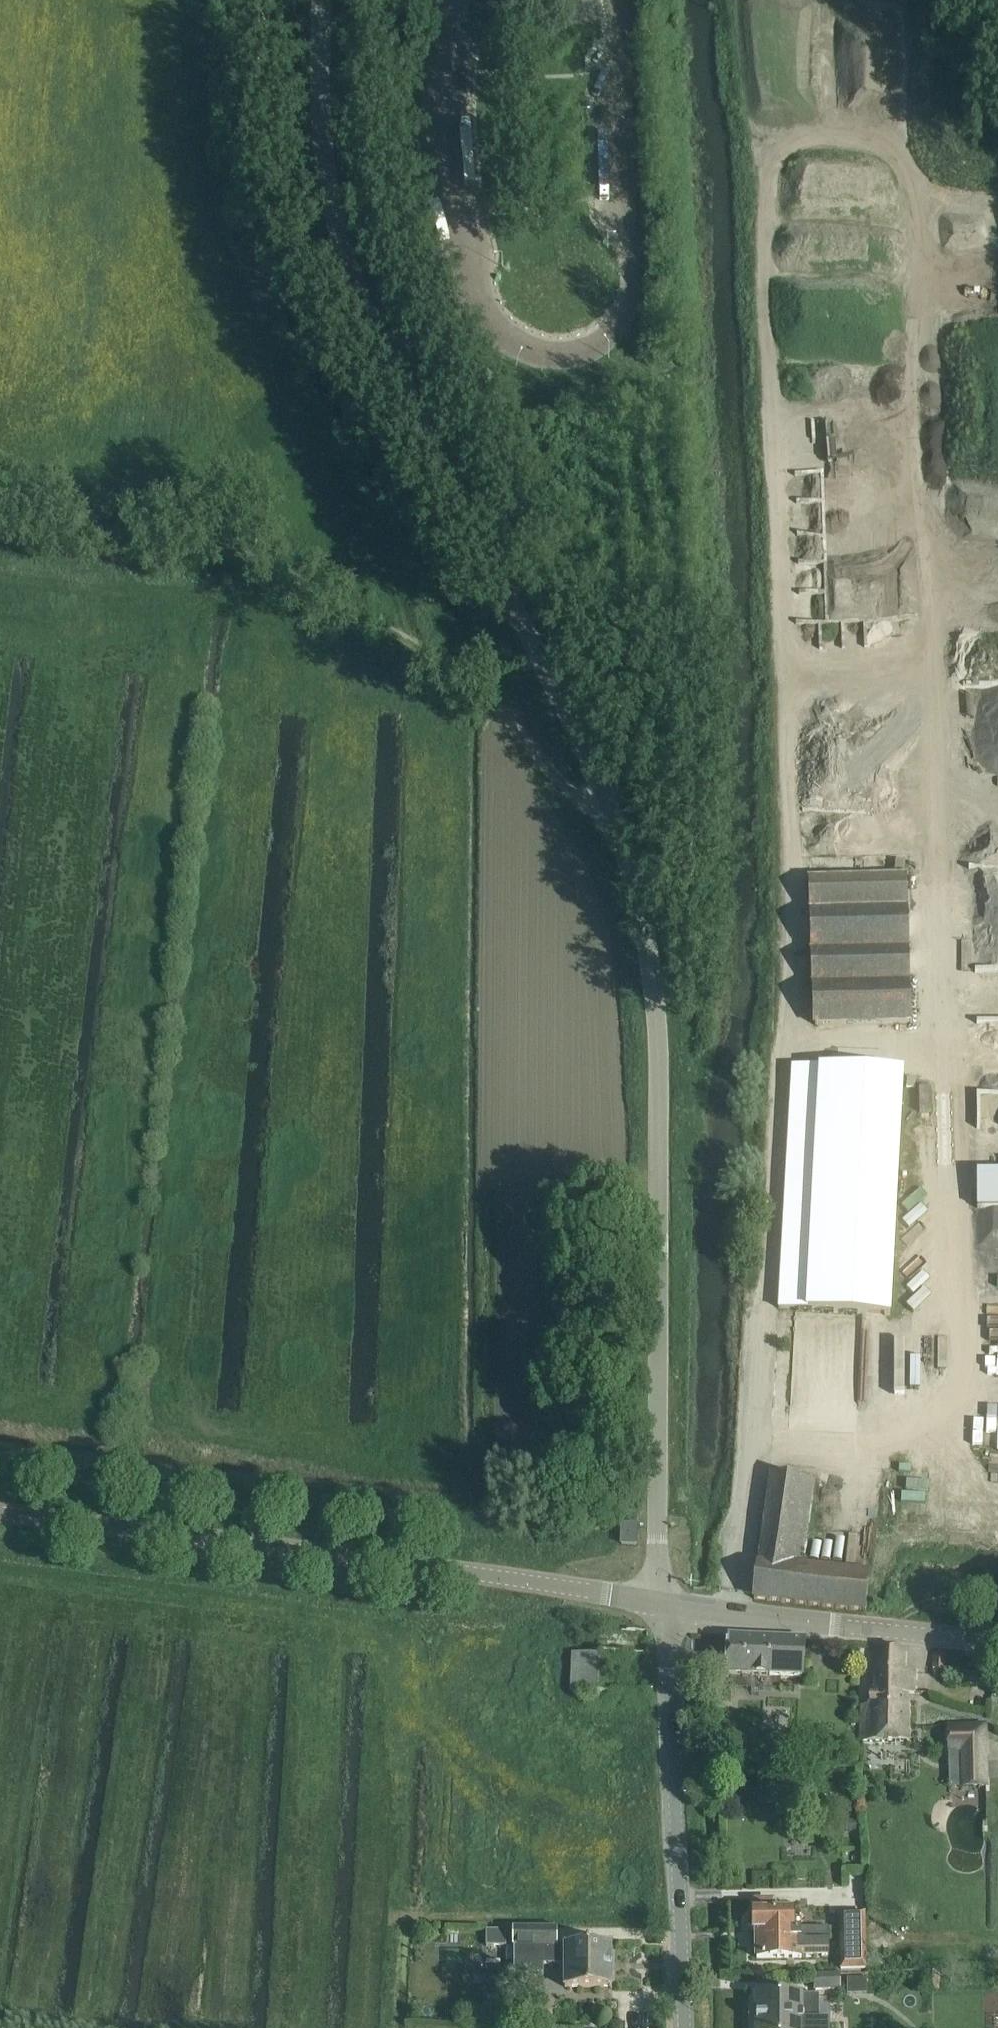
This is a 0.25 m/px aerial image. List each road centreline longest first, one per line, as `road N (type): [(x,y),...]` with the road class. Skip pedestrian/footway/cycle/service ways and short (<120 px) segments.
road 1 (unclassified): [(663,1602),(660,1097),(640,908),(576,733),(357,287),(327,163),(324,0)]
road 2 (track): [(0,519),(192,537),(324,590),(461,682),(504,719),(566,796),(620,836)]
road 3 (tertiary): [(663,1602),(295,1542),(0,1505)]
road 4 (tertiary): [(684,2027),(663,1602)]
road 5 (unclassified): [(997,1641),(663,1602)]

